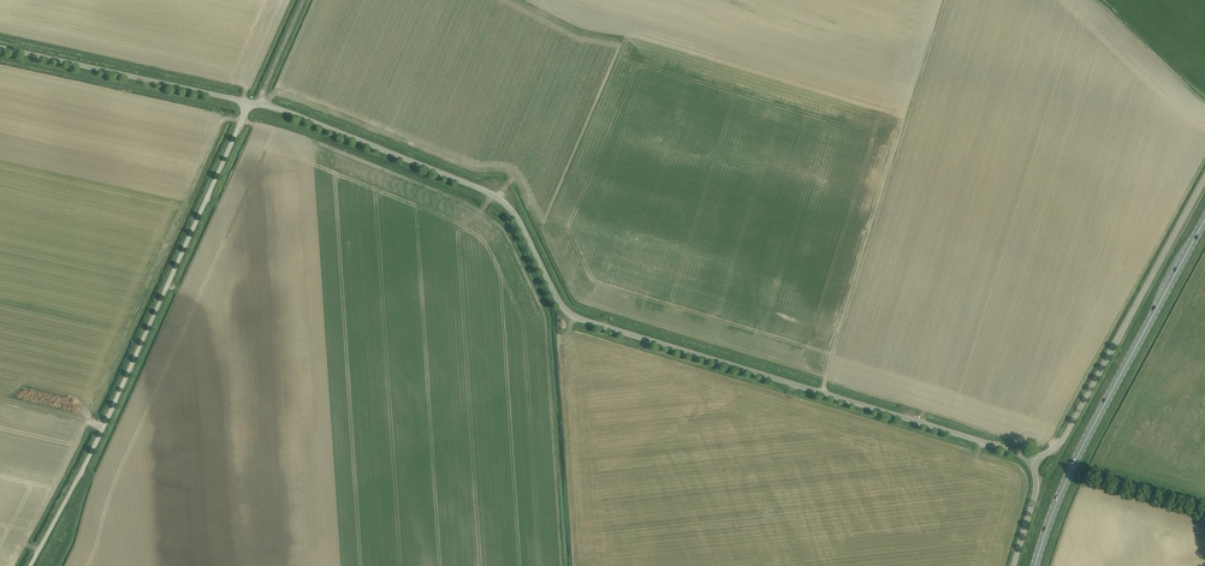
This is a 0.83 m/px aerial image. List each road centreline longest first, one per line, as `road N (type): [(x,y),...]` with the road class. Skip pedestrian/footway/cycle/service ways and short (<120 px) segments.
road 1 (unclassified): [(1031,459),(582,319),(559,301),(503,202),(247,101)]
road 2 (unclassified): [(31,565),(107,422),(247,101)]
road 3 (primary): [(1035,565),(1073,465),(1204,221)]
road 4 (track): [(822,392),(920,72)]
road 5 (unclassified): [(1031,459),(1063,433),(1204,176)]
road 6 (unclassified): [(0,50),(247,101)]

